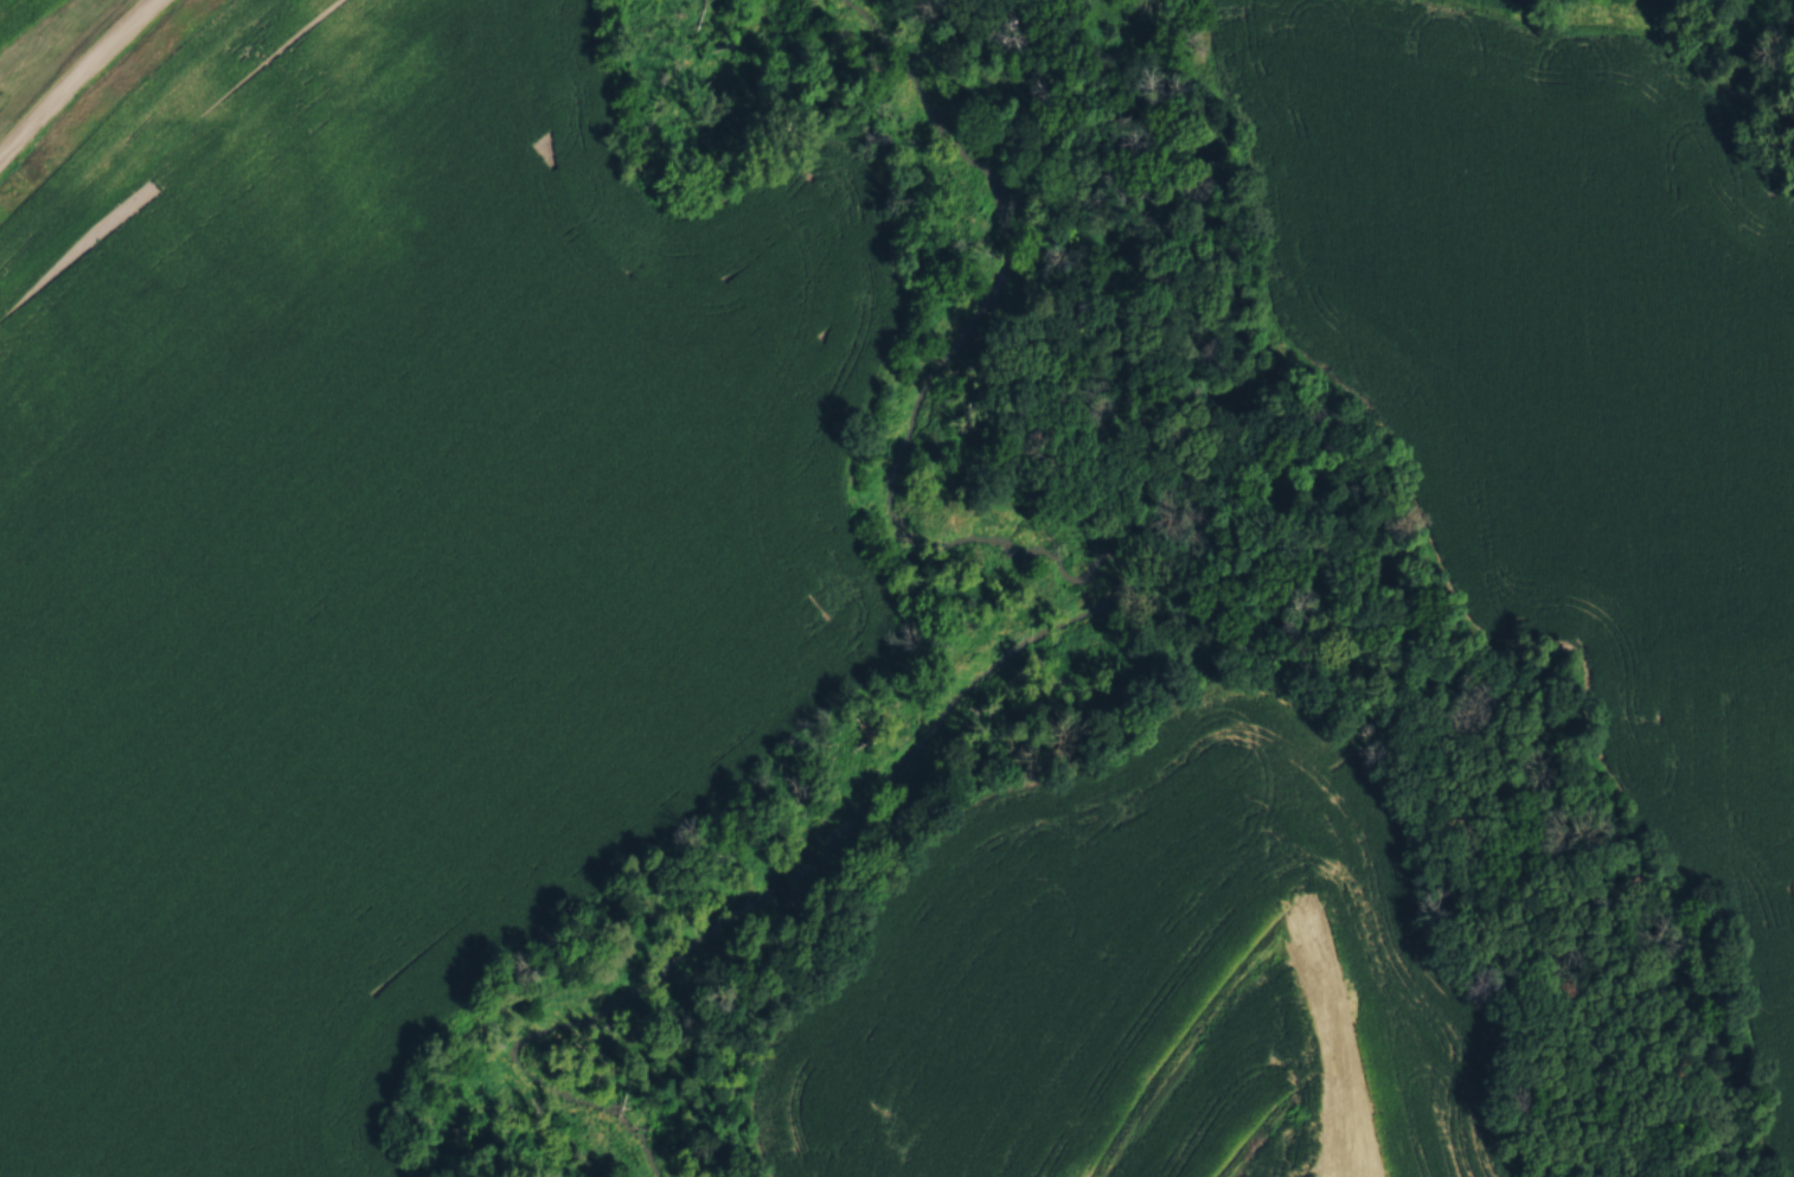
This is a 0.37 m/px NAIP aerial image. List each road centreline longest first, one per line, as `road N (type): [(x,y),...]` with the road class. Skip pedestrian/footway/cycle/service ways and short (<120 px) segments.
road 1 (residential): [(0,158),(156,0)]

